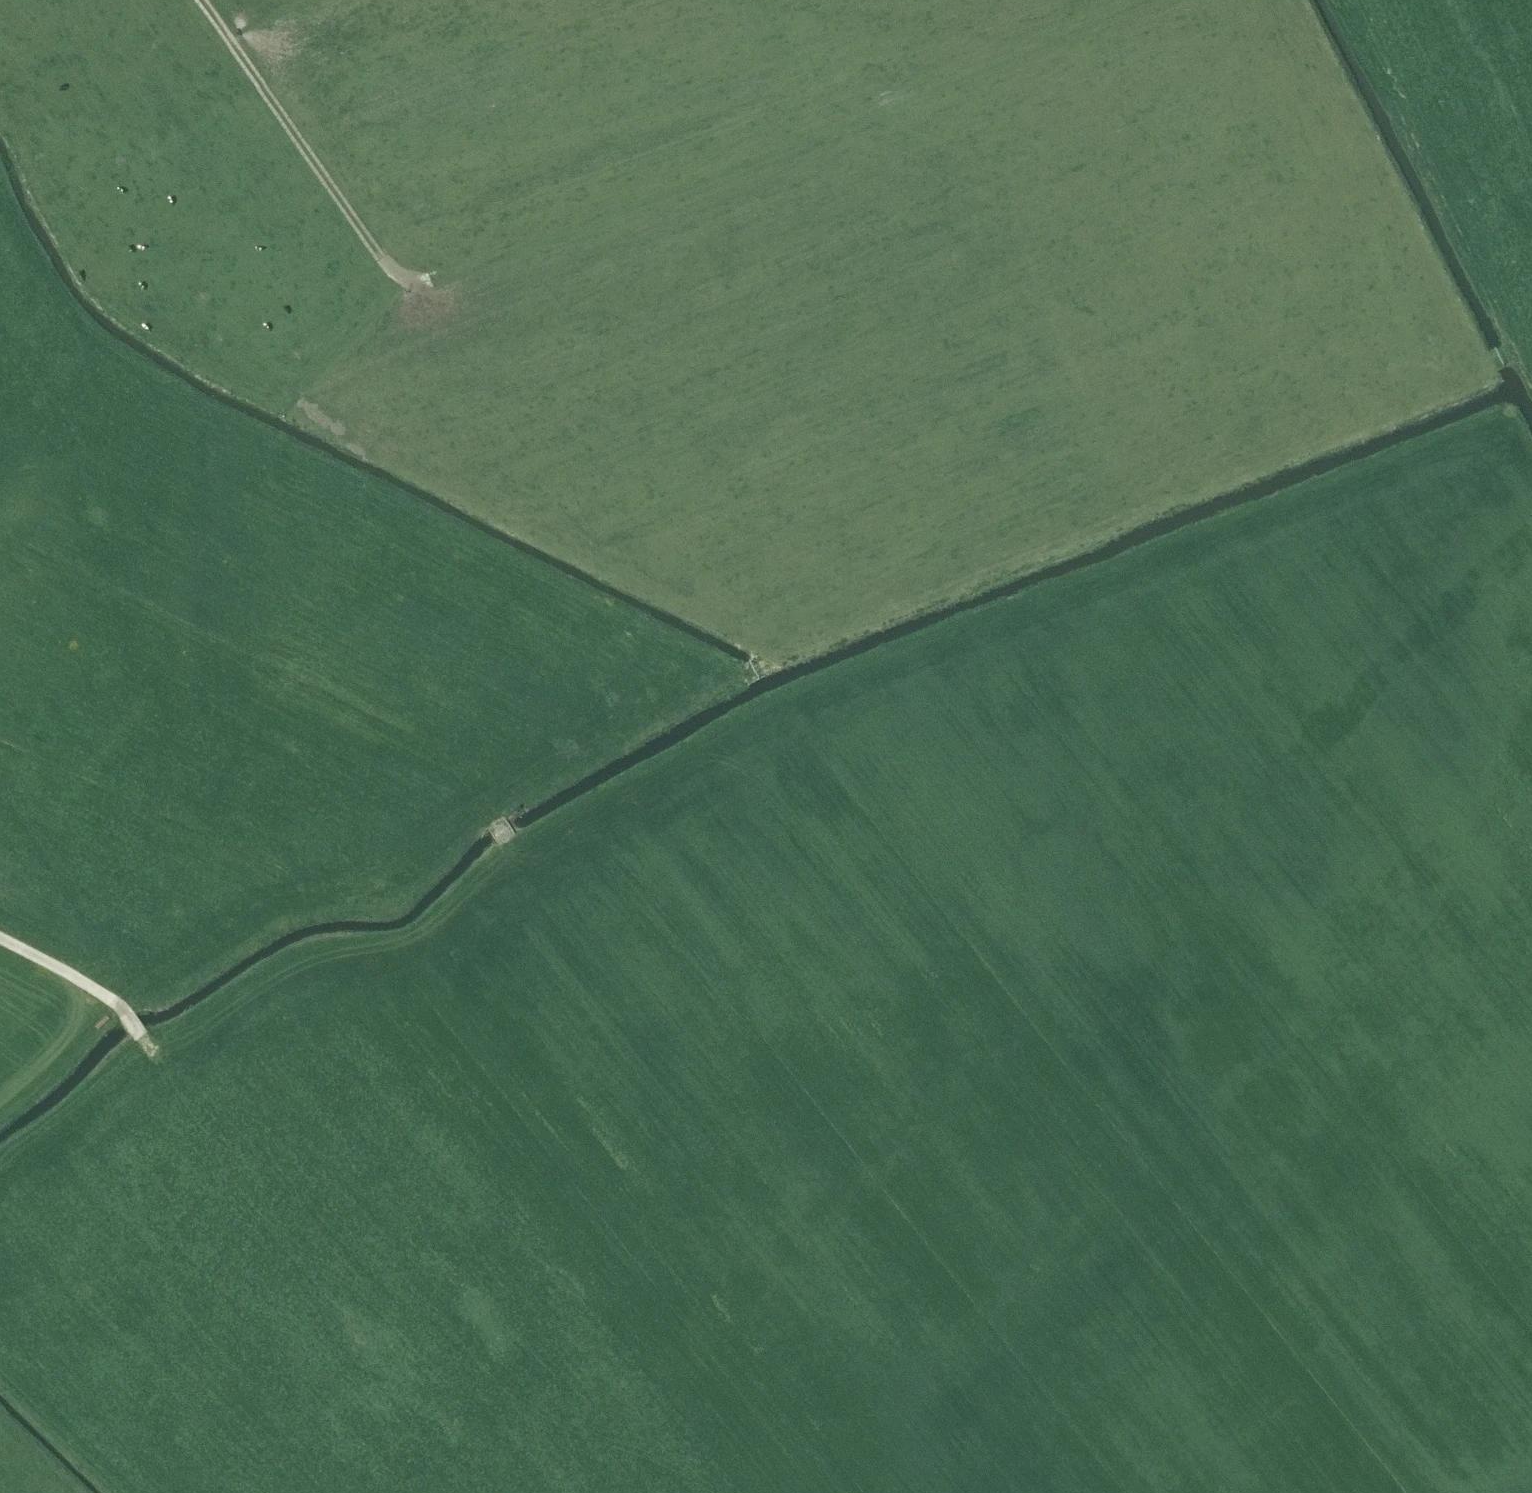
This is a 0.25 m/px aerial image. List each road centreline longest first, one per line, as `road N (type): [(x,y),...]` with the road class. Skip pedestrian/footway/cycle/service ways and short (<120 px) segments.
road 1 (track): [(201,0),(382,260),(396,276),(425,281)]
road 2 (track): [(0,941),(117,1003),(141,1039)]

